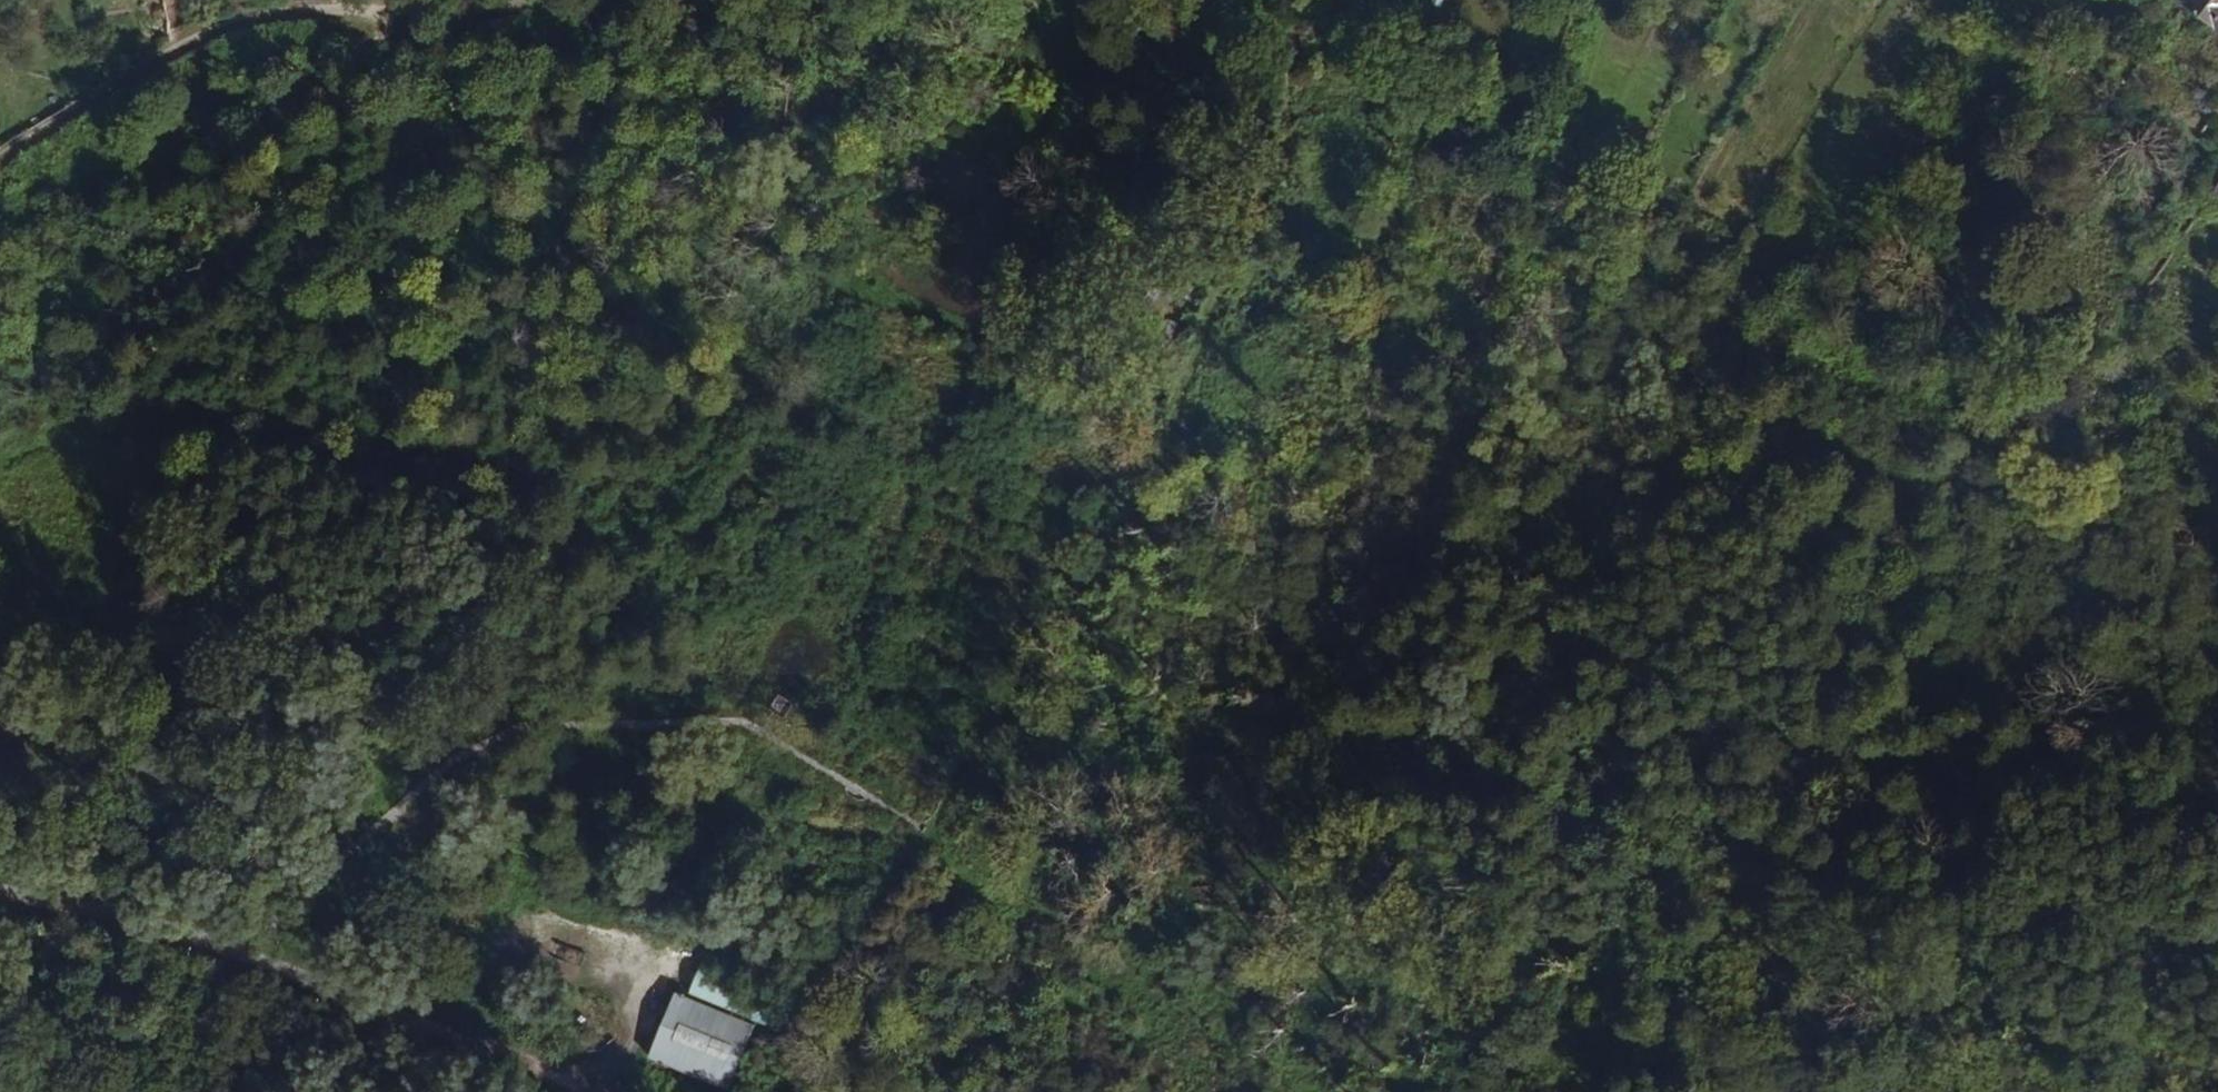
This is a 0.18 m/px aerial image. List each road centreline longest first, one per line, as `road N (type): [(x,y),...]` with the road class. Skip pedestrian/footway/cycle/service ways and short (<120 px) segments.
road 1 (track): [(0,156),(202,35),(289,8)]

